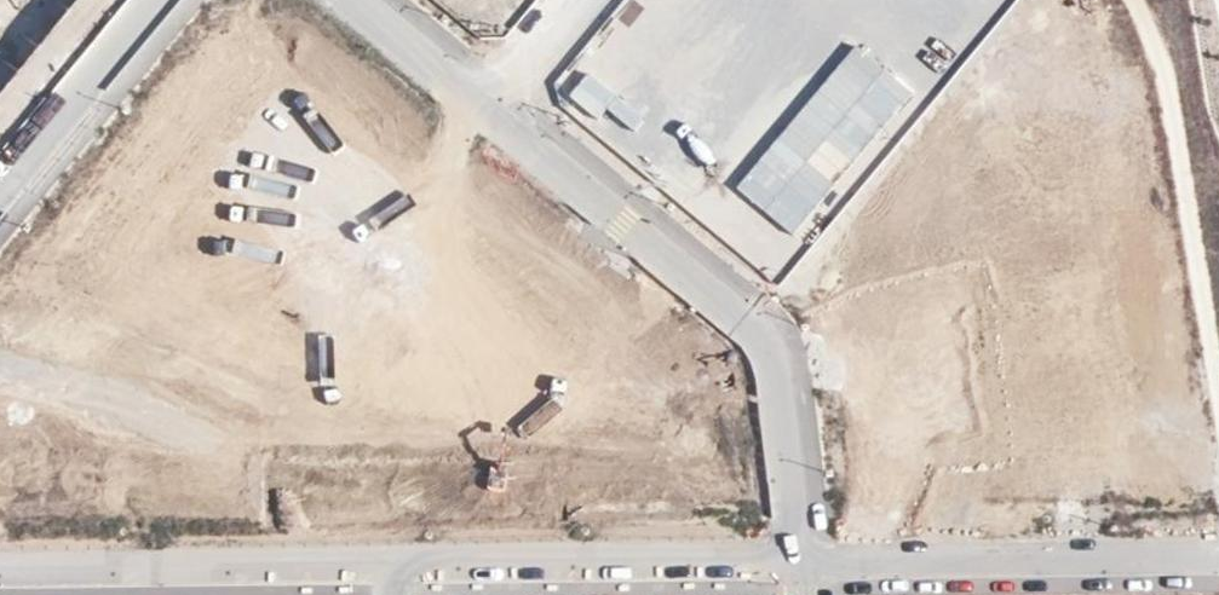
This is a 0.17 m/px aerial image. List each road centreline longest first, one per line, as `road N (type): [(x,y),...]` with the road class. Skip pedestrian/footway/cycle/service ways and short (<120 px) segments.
road 1 (residential): [(384,0),(779,328)]
road 2 (residential): [(805,567),(354,563)]
road 3 (residential): [(779,328),(1050,0)]
road 4 (unclassified): [(1218,557),(805,567)]
road 5 (residential): [(354,563),(0,569)]
road 6 (residential): [(779,328),(805,567)]
road 7 (residential): [(156,0),(0,179)]

